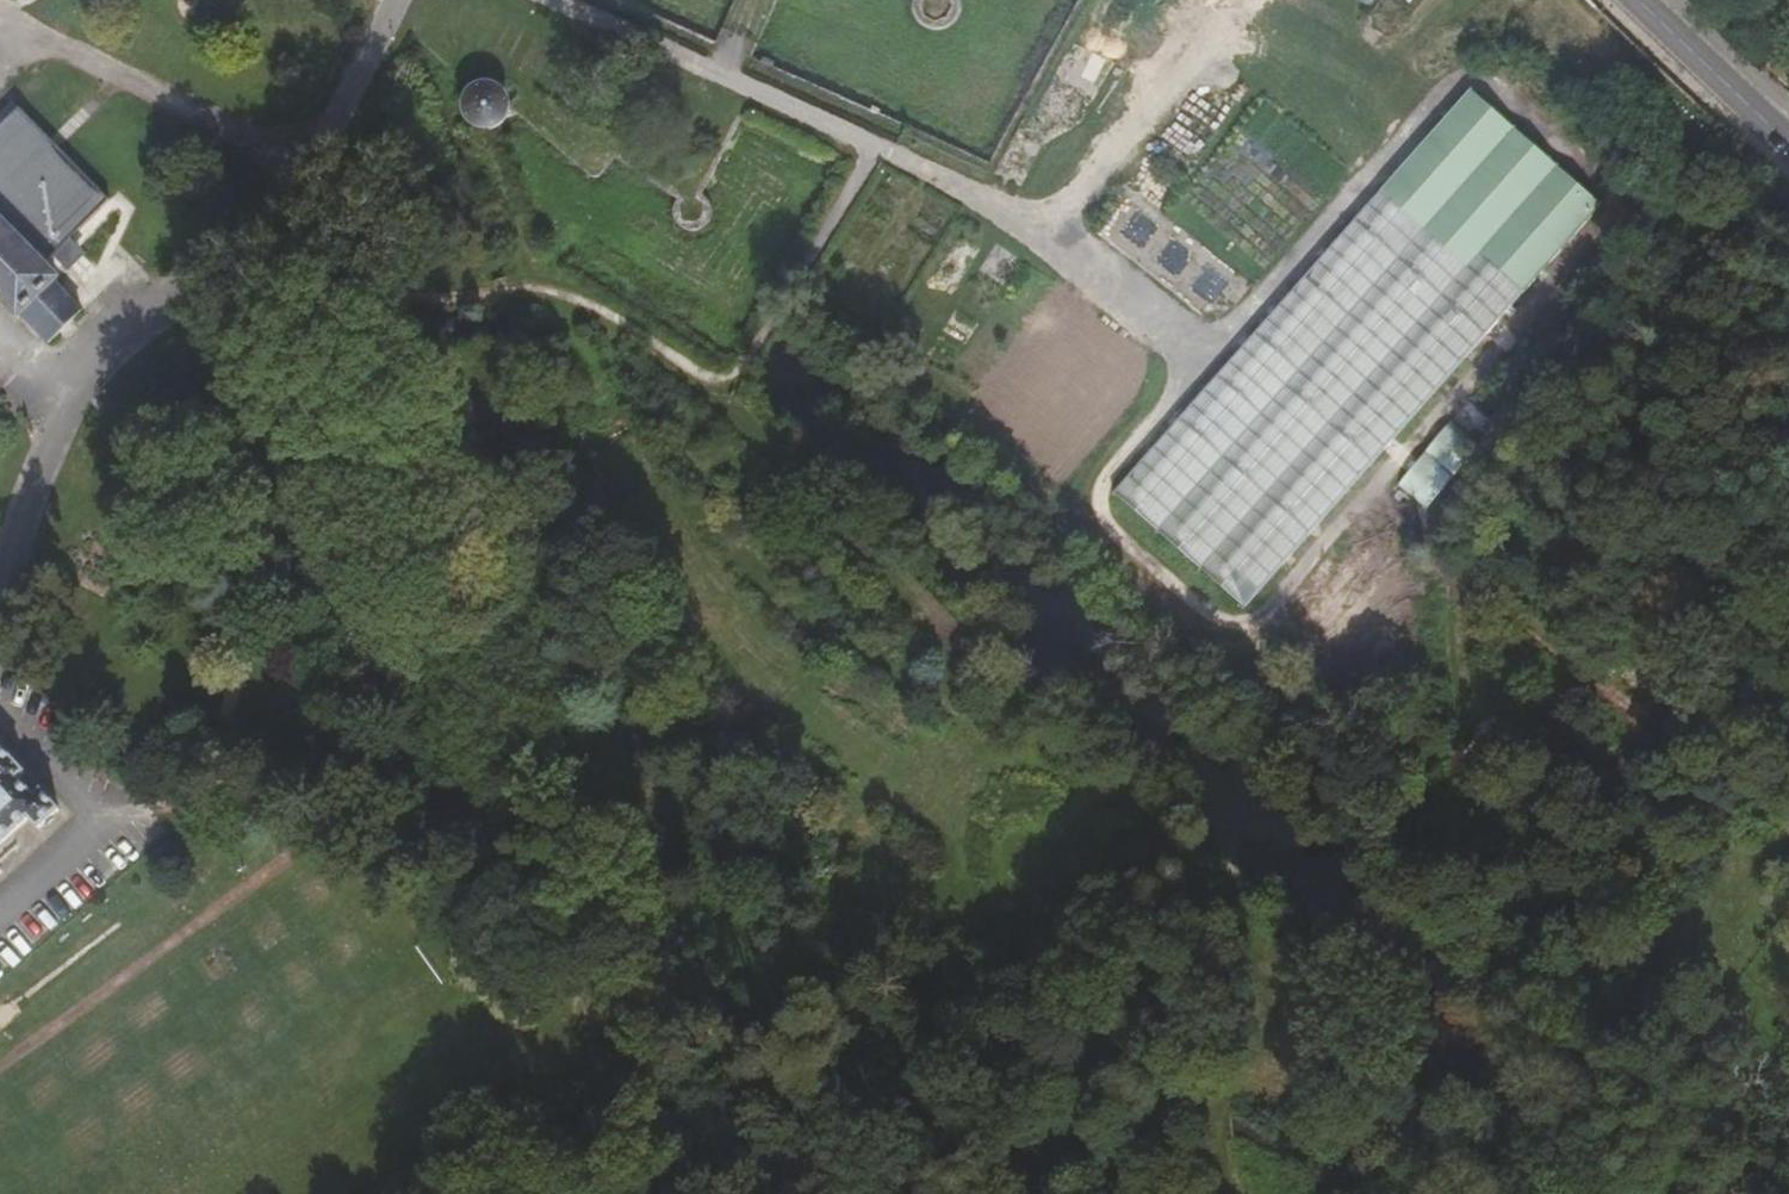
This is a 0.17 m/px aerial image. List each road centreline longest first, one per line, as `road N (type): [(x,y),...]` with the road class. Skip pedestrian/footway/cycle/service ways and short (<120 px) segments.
road 1 (track): [(1046,243),(1202,366),(1119,465),(1103,516),(1224,620),(1245,622),(1265,617),(1595,235),(1626,185)]
road 2 (track): [(1336,1185),(1676,695)]
road 3 (track): [(1202,366),(1456,82),(1479,80),(1626,185)]
road 4 (secondary): [(1635,0),(1788,147)]

